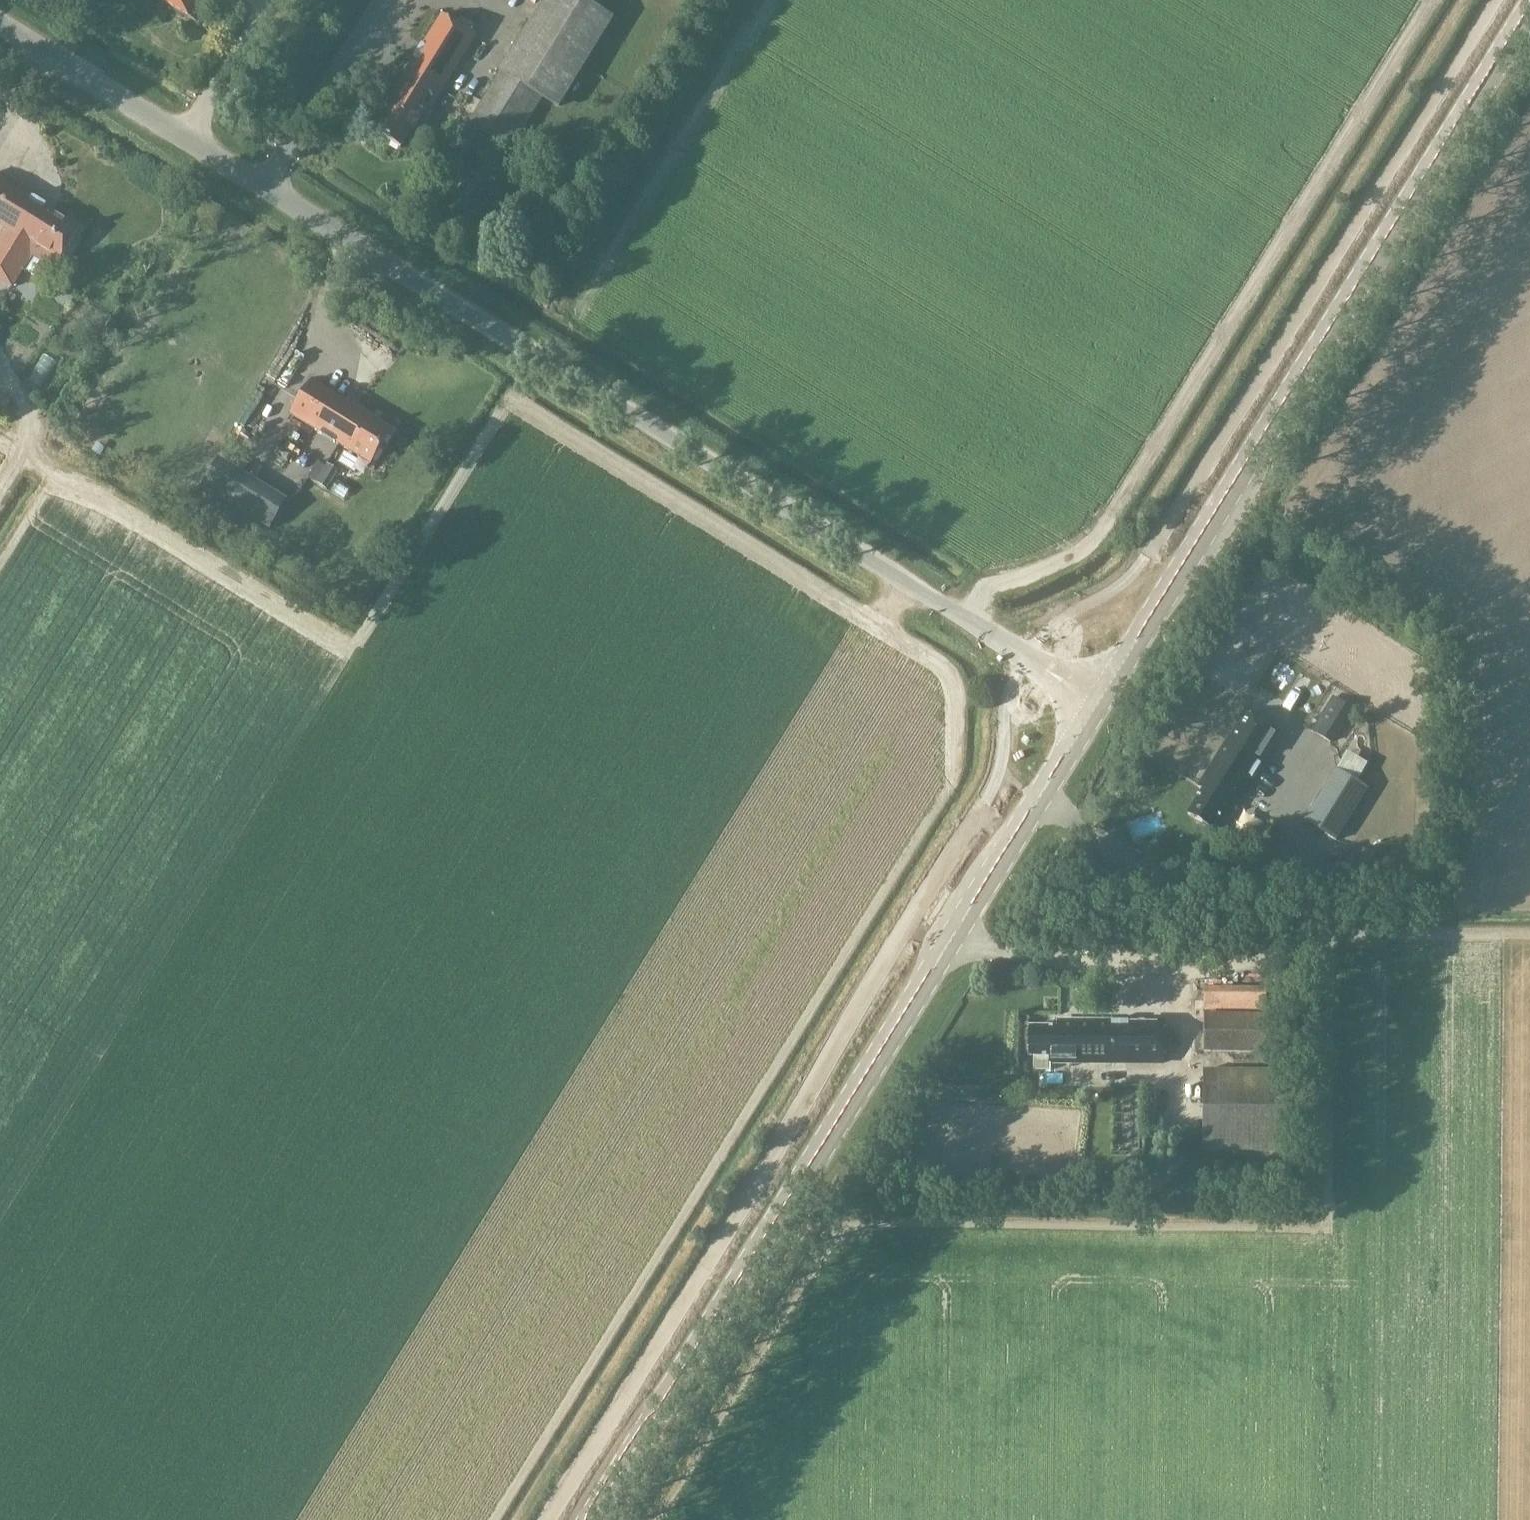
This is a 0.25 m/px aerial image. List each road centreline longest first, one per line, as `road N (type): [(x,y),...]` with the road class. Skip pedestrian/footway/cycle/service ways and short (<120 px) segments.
road 1 (unclassified): [(1045,669),(0,23)]
road 2 (secondary): [(590,1519),(1091,714)]
road 3 (secondary): [(1106,689),(1529,9)]
road 4 (track): [(967,621),(985,590),(1066,559),(1111,517),(1433,0)]

